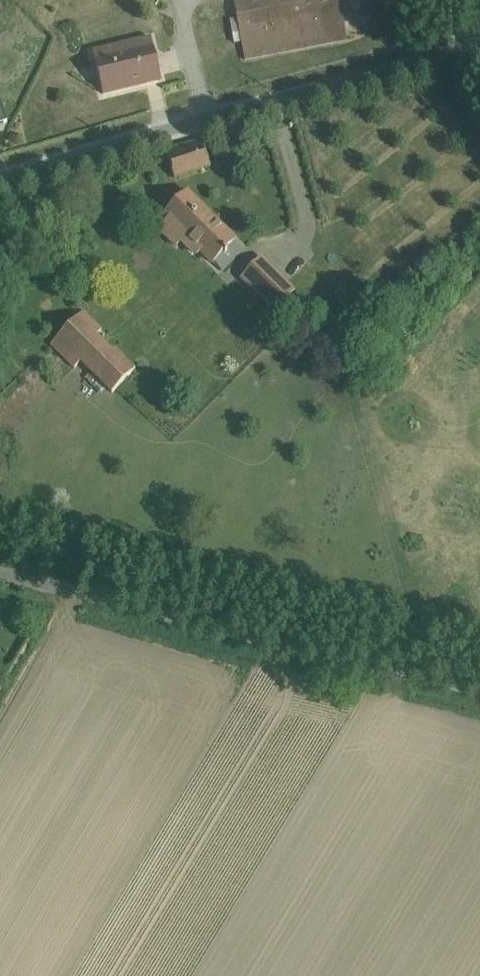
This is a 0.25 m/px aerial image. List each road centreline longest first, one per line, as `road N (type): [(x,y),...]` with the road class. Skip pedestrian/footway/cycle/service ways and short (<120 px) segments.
road 1 (unclassified): [(0,189),(479,48)]
road 2 (unclassified): [(0,576),(479,692)]

